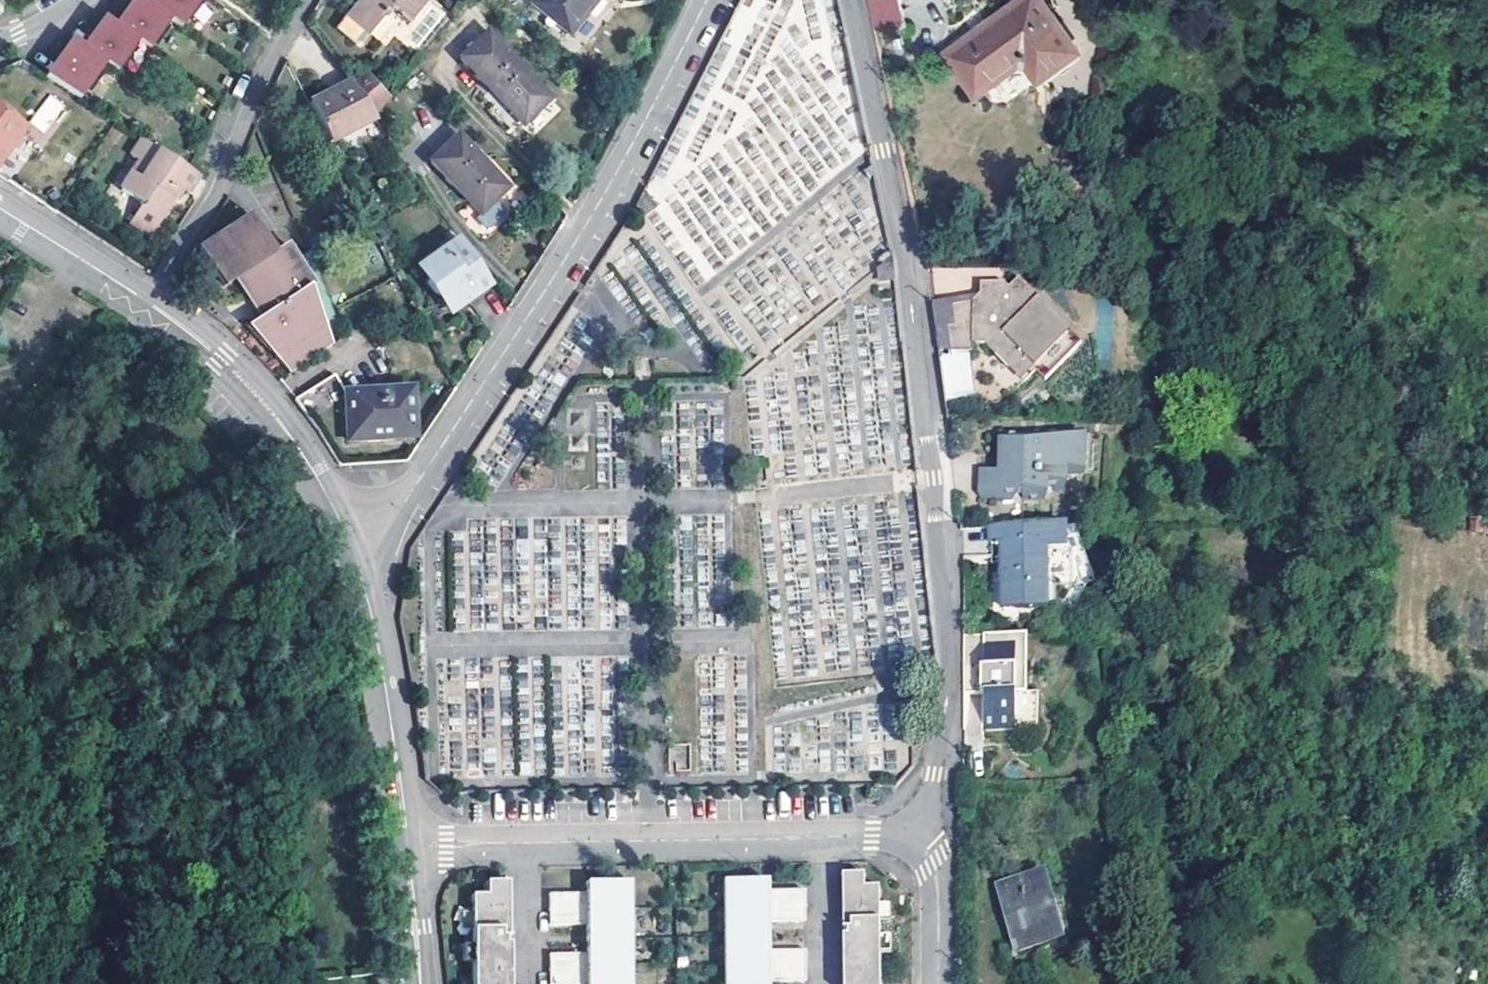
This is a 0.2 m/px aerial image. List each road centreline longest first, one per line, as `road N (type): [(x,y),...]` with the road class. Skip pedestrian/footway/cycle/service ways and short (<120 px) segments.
road 1 (residential): [(910,835),(930,794),(946,699),(933,479),(899,228),(850,0)]
road 2 (residential): [(355,554),(407,496),(565,258),(706,0)]
road 3 (residential): [(910,835),(406,844)]
road 4 (residential): [(146,300),(213,197),(310,0)]
road 5 (residential): [(146,300),(220,357),(281,425),(355,554)]
road 6 (residential): [(355,554),(383,675),(406,844)]
road 7 (residential): [(0,208),(146,300)]
road 8 (residential): [(938,983),(935,879),(910,835)]
road 9 (residential): [(406,844),(420,983)]

